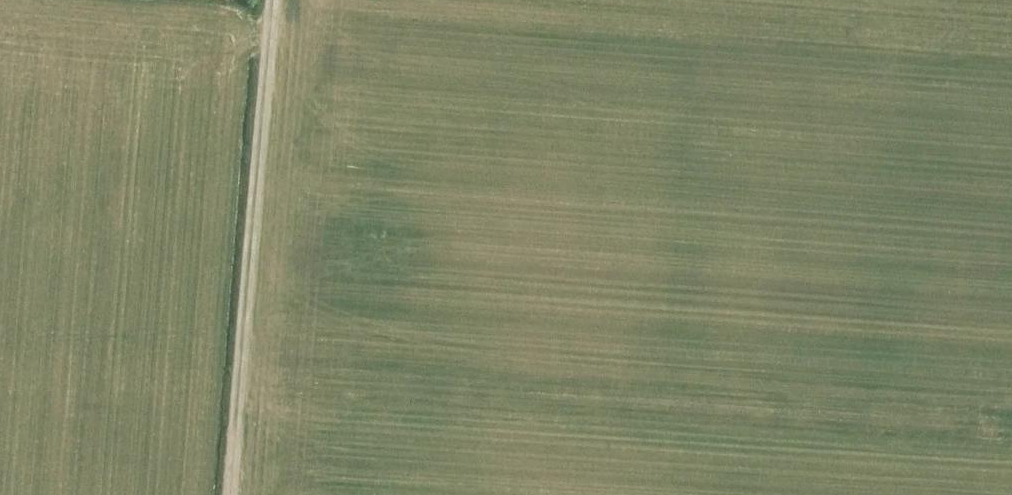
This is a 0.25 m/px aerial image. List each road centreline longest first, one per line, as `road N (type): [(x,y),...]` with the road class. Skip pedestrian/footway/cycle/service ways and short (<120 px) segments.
road 1 (track): [(229,494),(268,0)]

